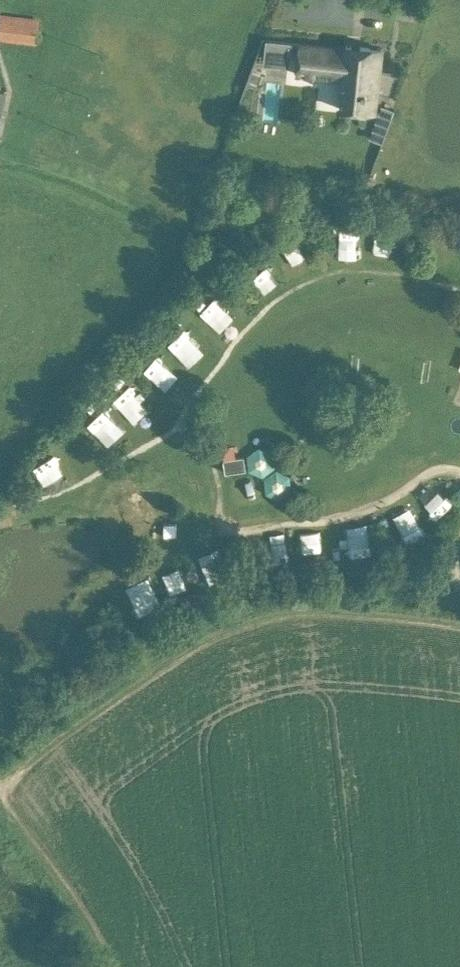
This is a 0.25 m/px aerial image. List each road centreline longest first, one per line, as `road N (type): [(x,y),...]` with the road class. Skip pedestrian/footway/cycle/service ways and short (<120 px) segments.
road 1 (track): [(0,789),(53,745),(248,622),(352,616),(459,631)]
road 2 (track): [(0,803),(67,892),(105,966)]

